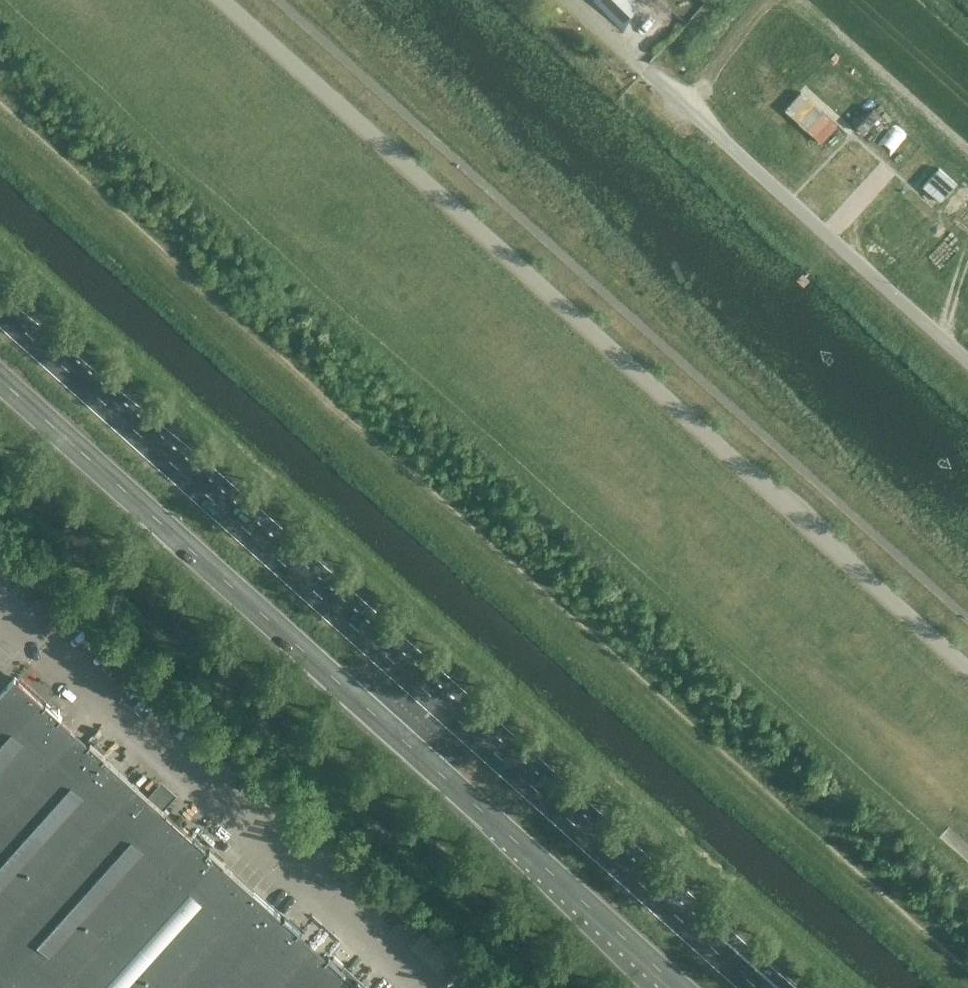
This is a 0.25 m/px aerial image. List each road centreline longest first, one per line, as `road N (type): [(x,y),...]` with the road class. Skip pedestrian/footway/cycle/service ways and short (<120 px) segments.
road 1 (unclassified): [(967,670),(218,0)]
road 2 (trunk): [(692,931),(0,311)]
road 3 (trunk): [(0,375),(678,987)]
road 4 (unclassified): [(0,599),(436,987)]
road 5 (track): [(681,101),(766,0)]

